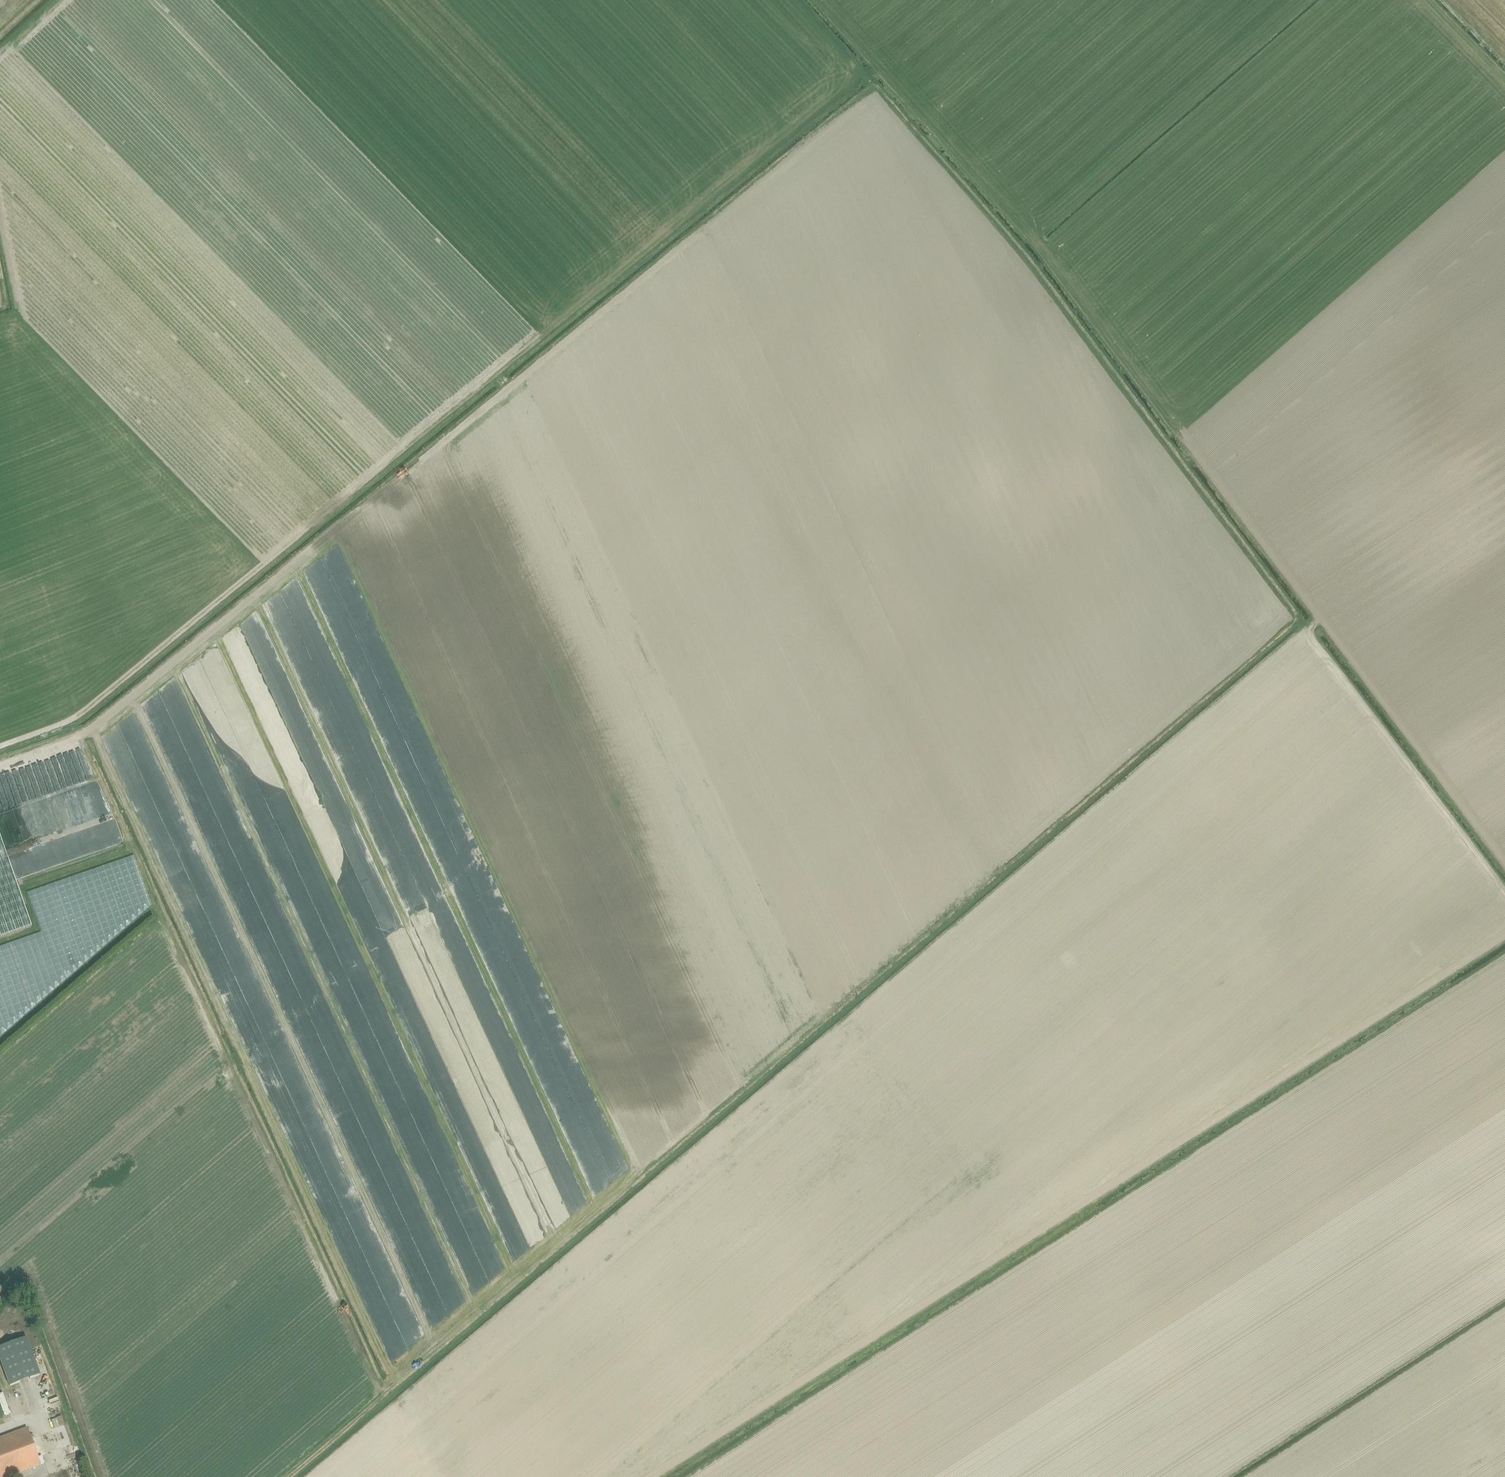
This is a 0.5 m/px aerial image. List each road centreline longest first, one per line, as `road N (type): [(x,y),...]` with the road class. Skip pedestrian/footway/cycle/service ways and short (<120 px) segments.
road 1 (track): [(647,1476),(1504,934)]

